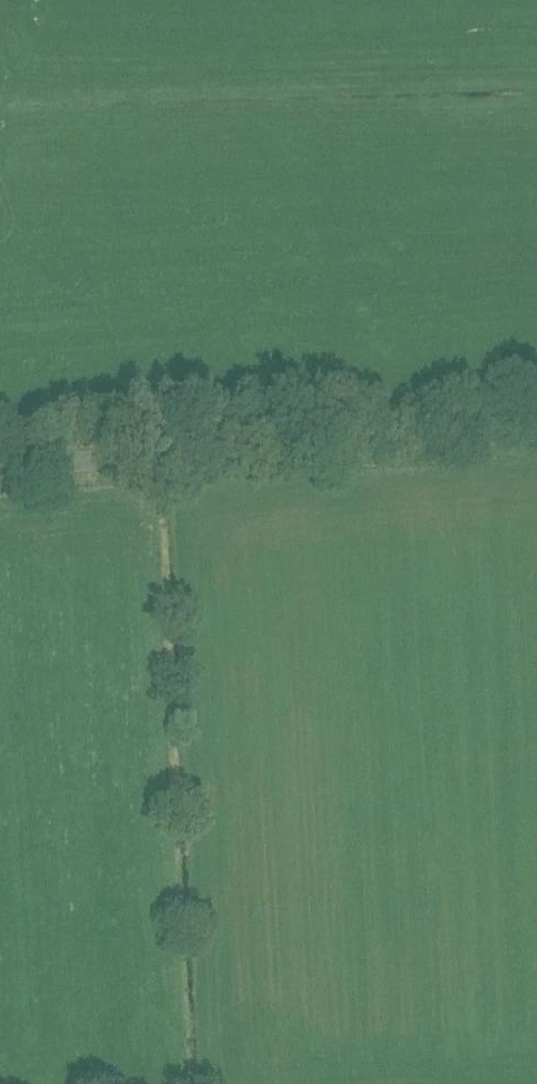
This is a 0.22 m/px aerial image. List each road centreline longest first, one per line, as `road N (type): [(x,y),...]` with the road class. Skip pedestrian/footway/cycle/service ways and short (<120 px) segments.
road 1 (unclassified): [(0,465),(536,430)]

